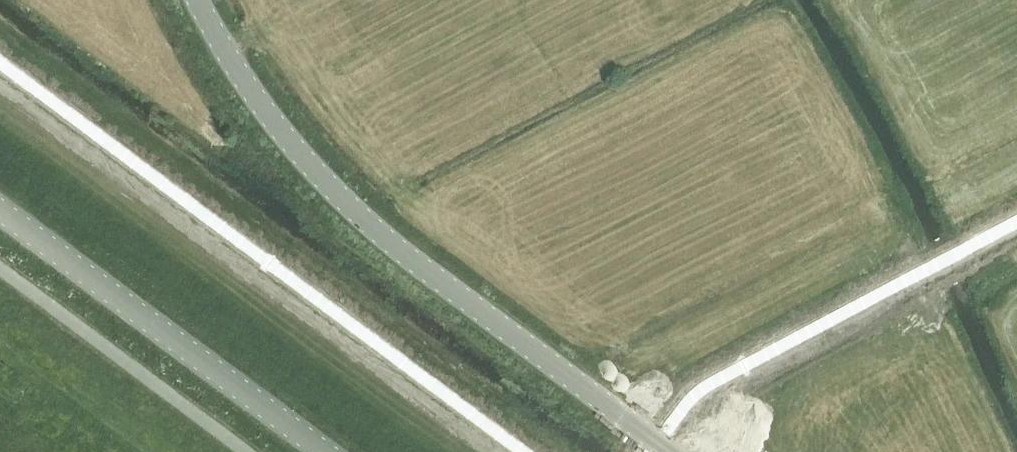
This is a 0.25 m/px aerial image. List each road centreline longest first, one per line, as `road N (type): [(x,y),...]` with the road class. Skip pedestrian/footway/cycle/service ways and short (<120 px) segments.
road 1 (tertiary): [(199,0),(266,116),(361,215),(672,451)]
road 2 (unclassified): [(0,212),(328,451)]

